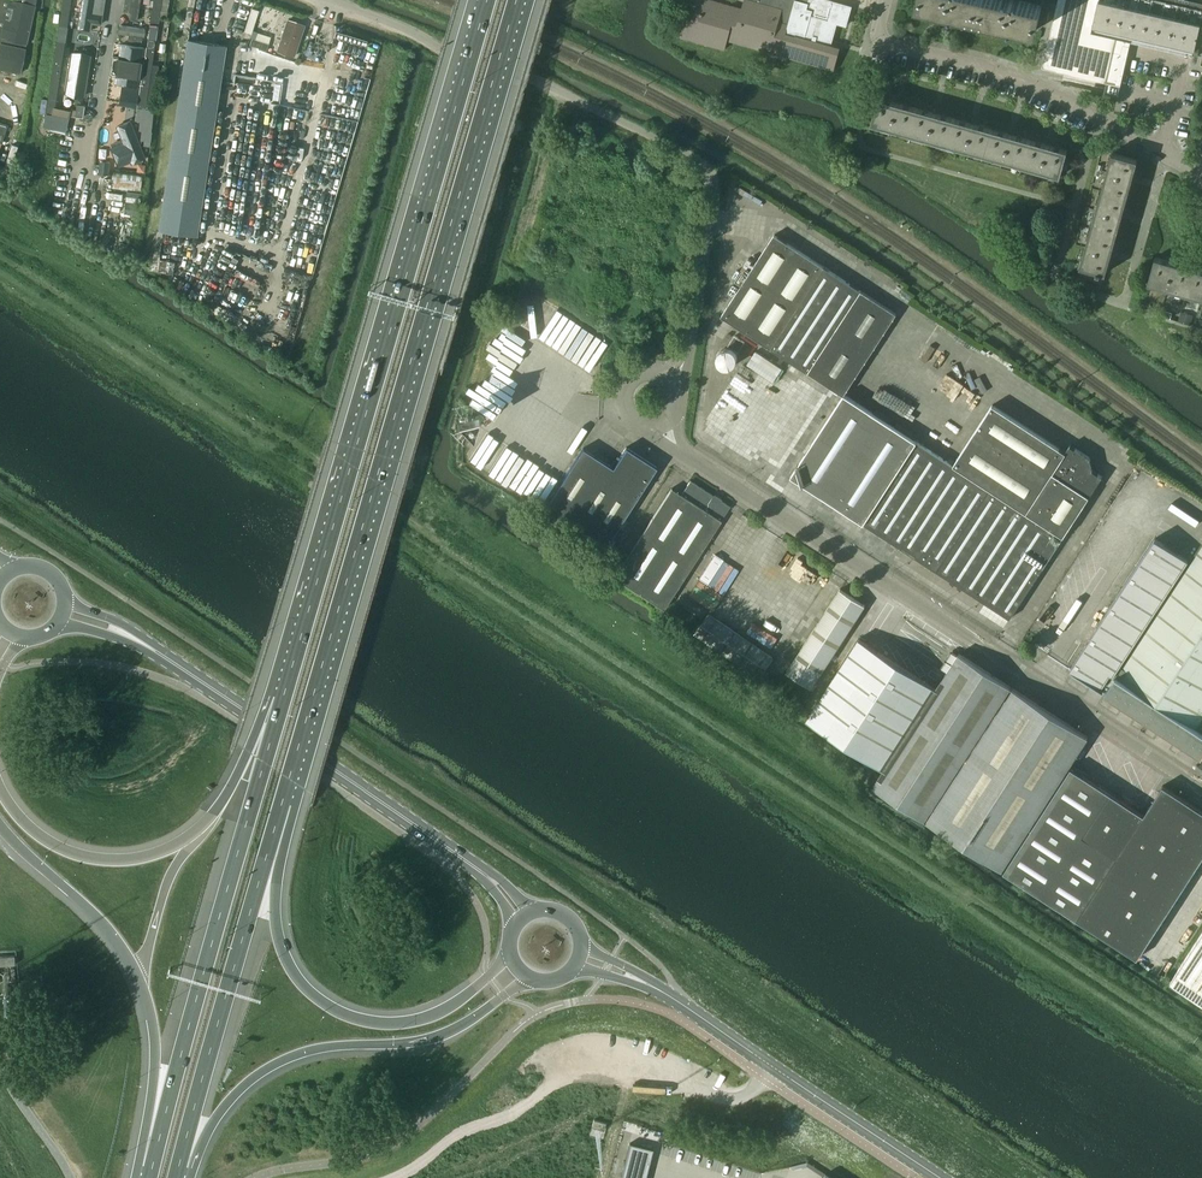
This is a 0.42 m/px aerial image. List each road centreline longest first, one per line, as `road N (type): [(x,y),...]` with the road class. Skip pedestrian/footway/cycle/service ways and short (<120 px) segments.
road 1 (track): [(0,252),(1201,1046)]
road 2 (motorway): [(266,856),(517,0)]
road 3 (motorway): [(488,0),(283,698)]
road 4 (tertiary): [(1201,788),(683,452)]
road 5 (unclassified): [(689,349),(714,187),(708,169),(539,80),(466,60),(327,0)]
road 6 (tertiary): [(523,917),(492,879),(140,643),(65,614)]
road 7 (motorway): [(283,698),(153,1167)]
road 8 (track): [(775,1071),(747,1097),(723,1099),(632,1070),(580,1068),(392,1177)]
road 9 (tertiary): [(937,1177),(687,1008),(581,957)]
road 10 (motorway): [(179,1168),(226,1105),(291,1059),(452,1036),(528,977)]
road 11 (motorway): [(0,824),(110,929),(142,981),(156,1038),(153,1167)]
road 12 (motorway): [(283,698),(208,821),(151,856),(101,860),(55,845),(24,821),(0,787)]
road 13 (residential): [(1201,175),(1033,83),(891,45),(881,32),(887,0)]
road 14 (motorway): [(511,955),(436,1014),(382,1023),(339,1012),(293,971),(266,856)]
road 15 (motorway): [(179,1168),(266,856)]
road 16 (residential): [(113,0),(82,186)]

